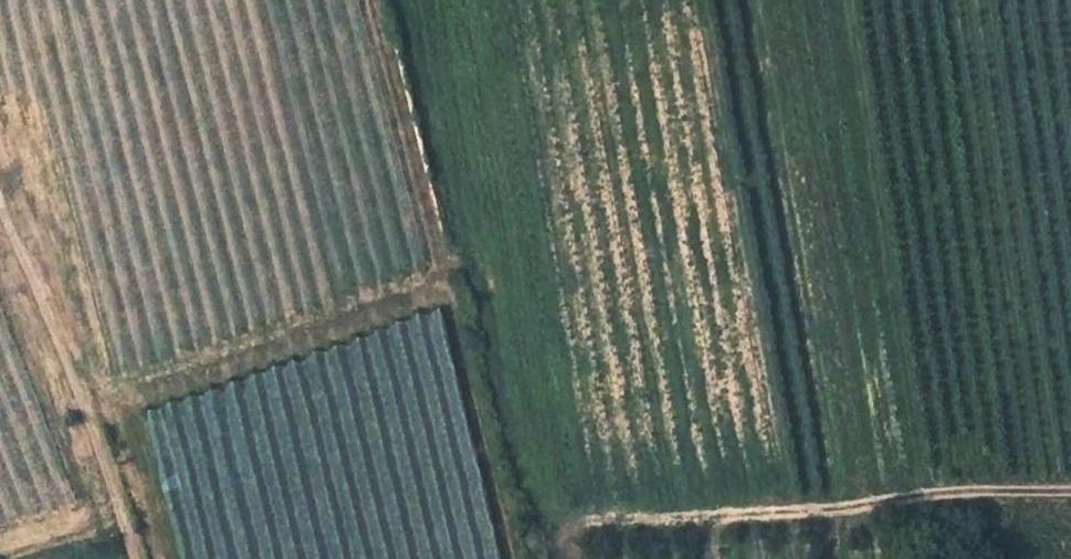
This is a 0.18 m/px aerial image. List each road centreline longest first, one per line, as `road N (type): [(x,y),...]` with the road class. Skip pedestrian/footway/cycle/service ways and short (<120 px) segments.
road 1 (track): [(136,558),(0,173)]

